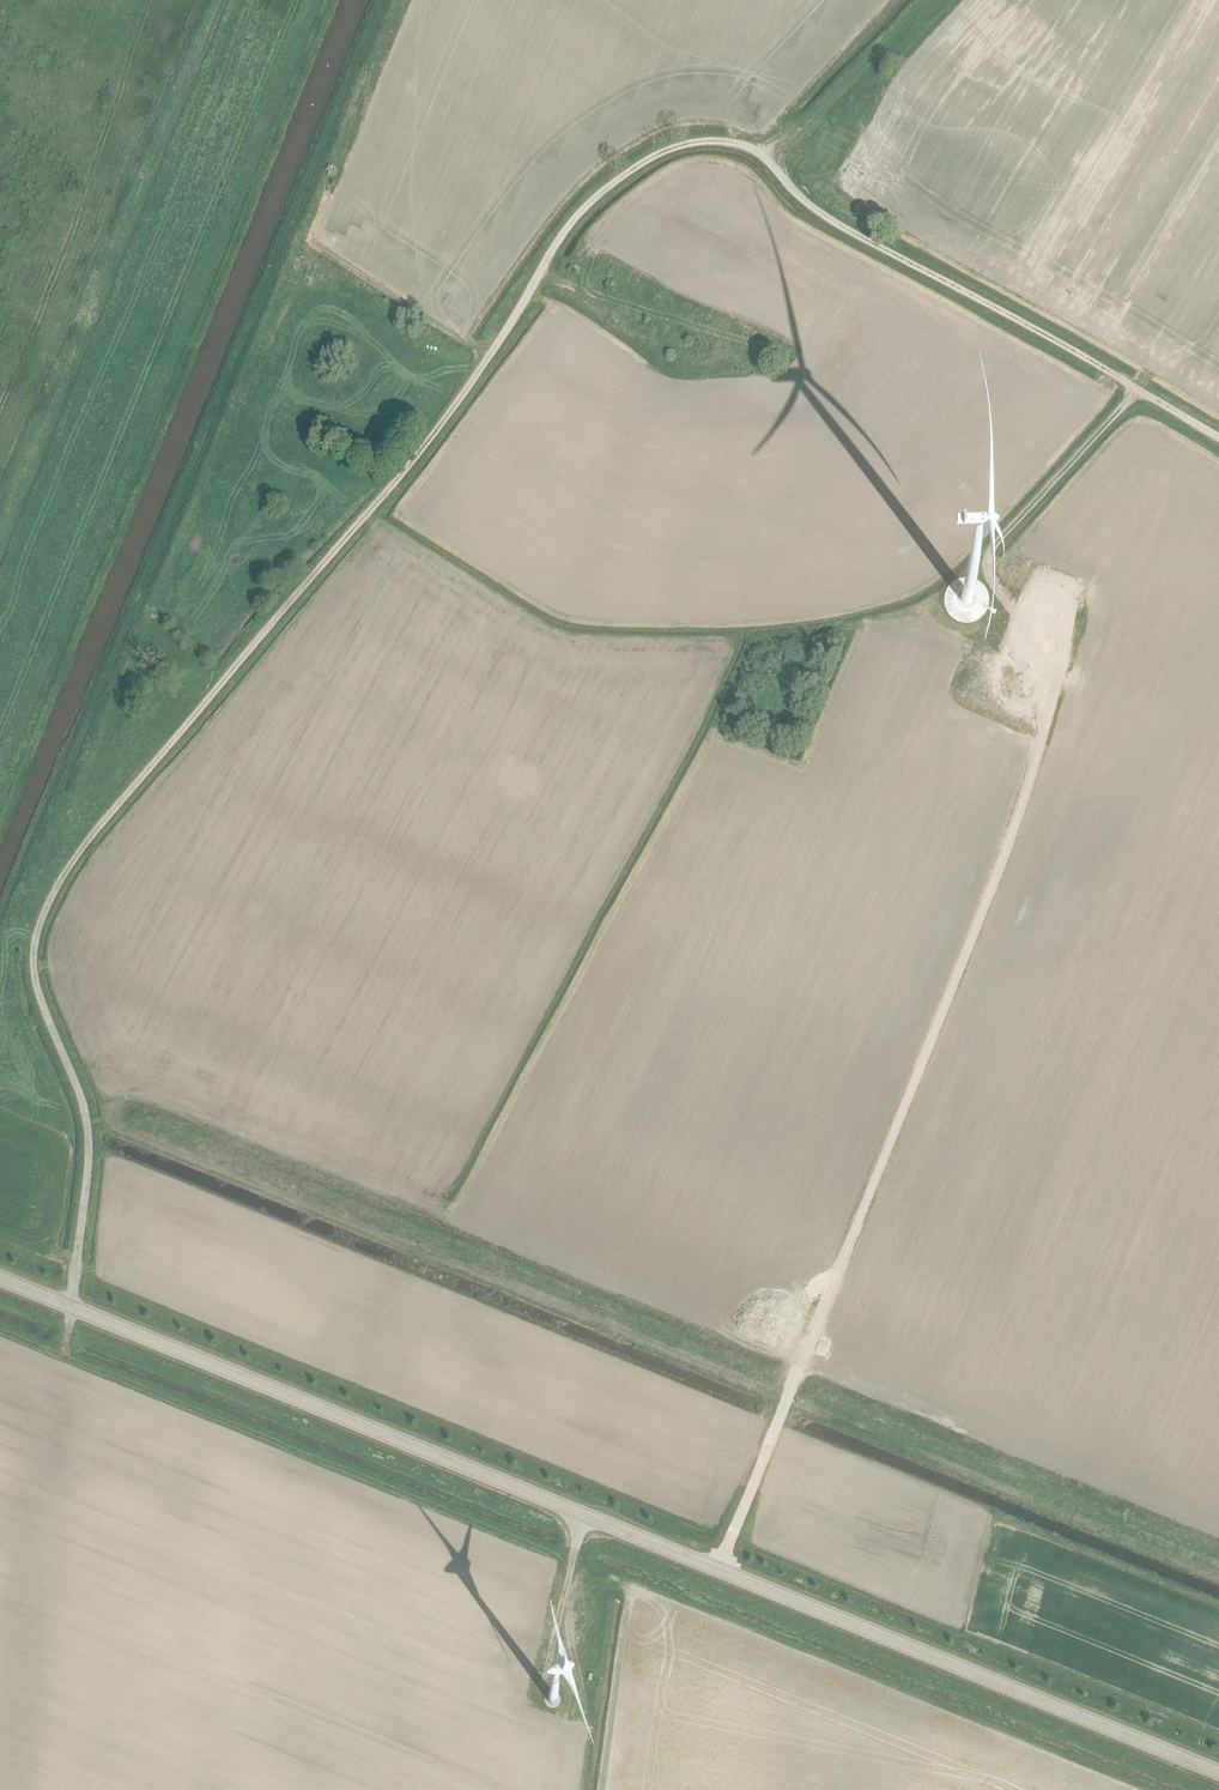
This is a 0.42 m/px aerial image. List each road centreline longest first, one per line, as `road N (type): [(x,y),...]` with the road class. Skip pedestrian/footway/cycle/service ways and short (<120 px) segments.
road 1 (track): [(72,1308),(88,1138),(82,1098),(35,984),(36,938),(50,899),(84,846),(449,414),(564,231),(604,191),(672,148),(742,144),(814,210),(1218,437)]
road 2 (secondary): [(1218,1772),(723,1563),(582,1519),(0,1280)]

